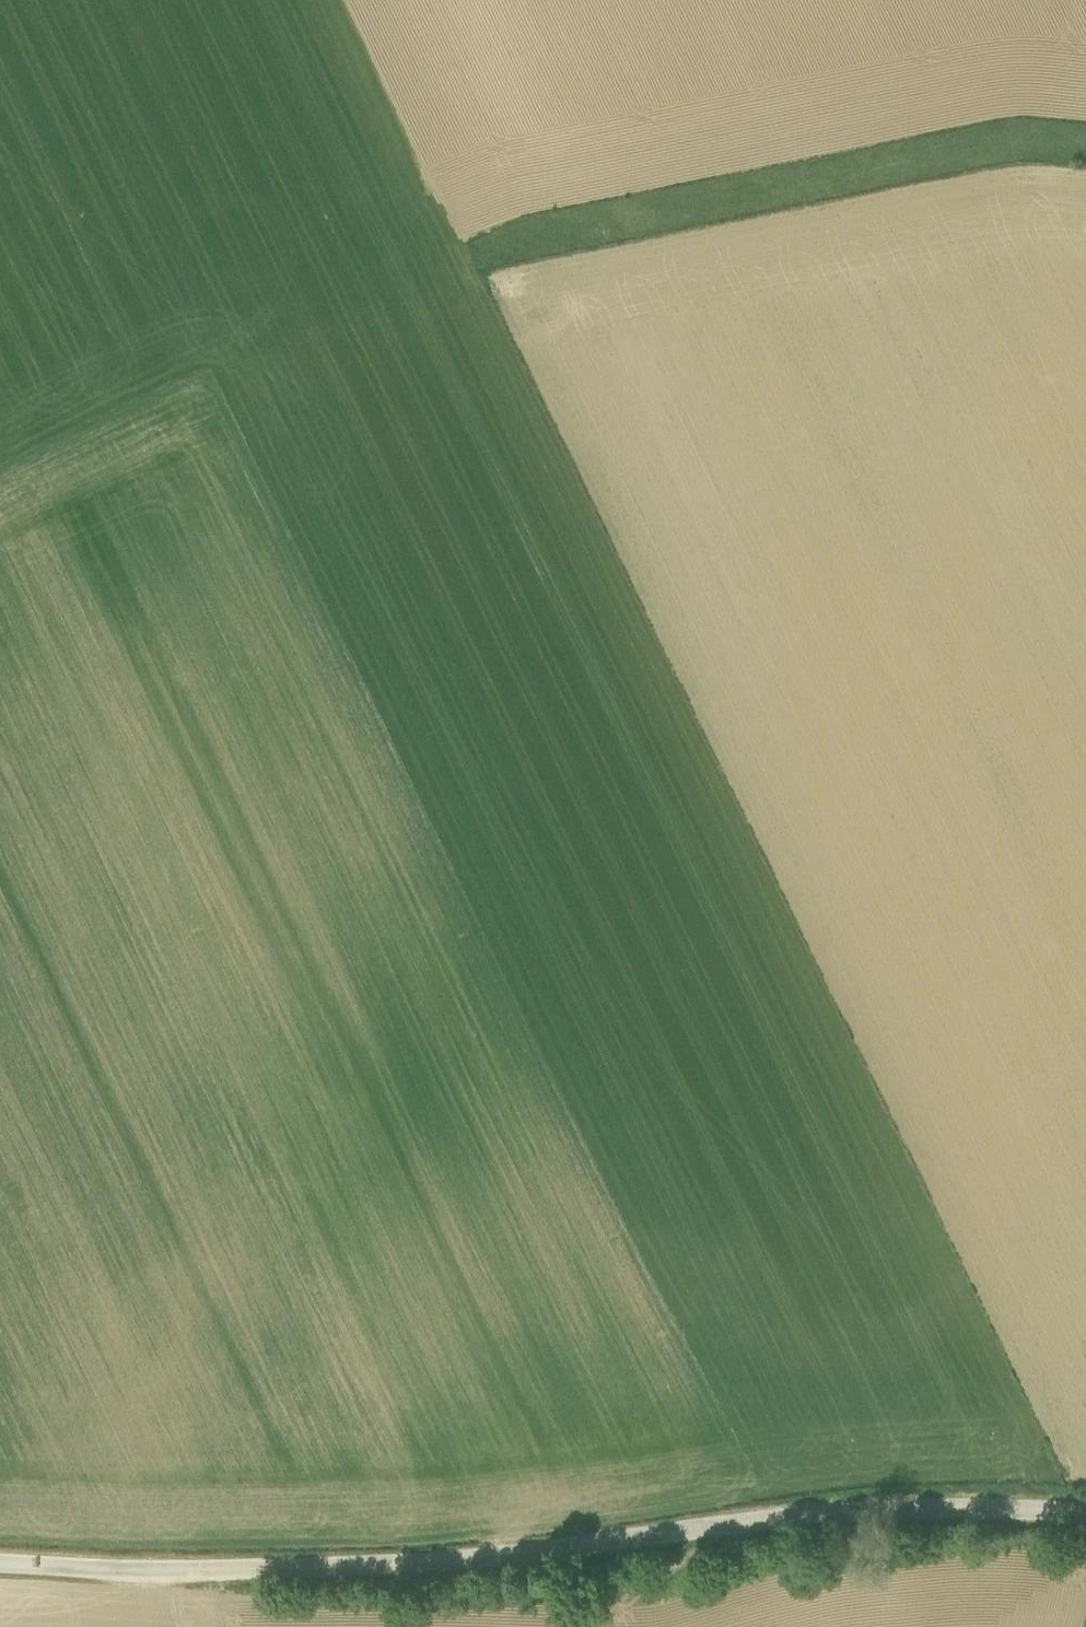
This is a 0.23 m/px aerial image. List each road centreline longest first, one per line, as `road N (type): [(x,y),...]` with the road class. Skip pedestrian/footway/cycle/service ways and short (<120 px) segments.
road 1 (unclassified): [(0,1561),(165,1569),(323,1564),(500,1552),(809,1513),(1085,1510)]

